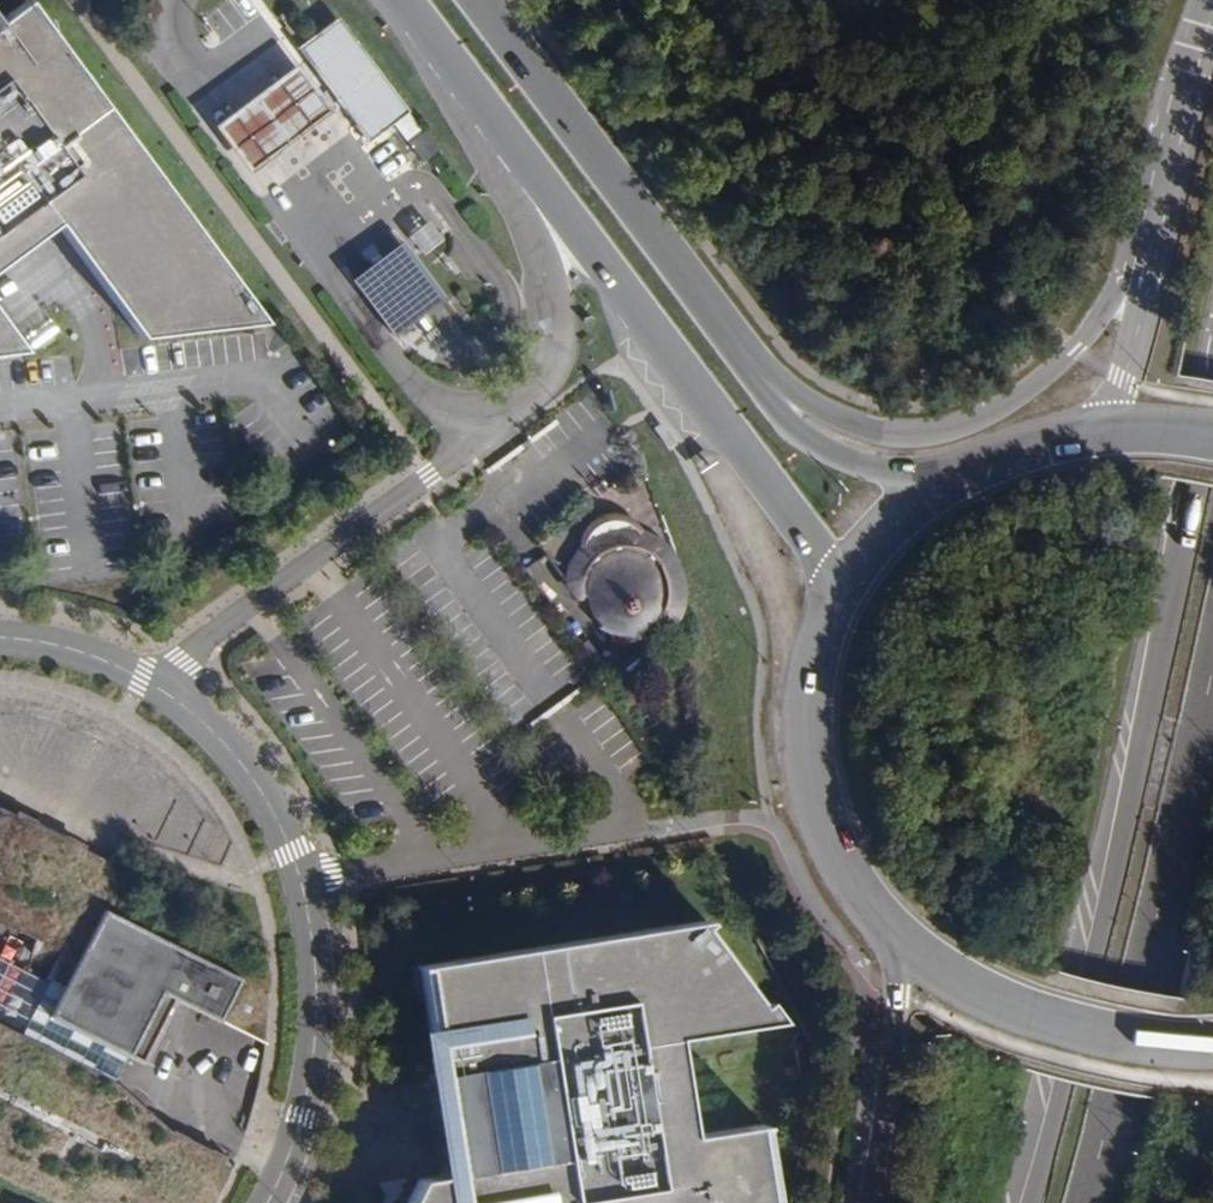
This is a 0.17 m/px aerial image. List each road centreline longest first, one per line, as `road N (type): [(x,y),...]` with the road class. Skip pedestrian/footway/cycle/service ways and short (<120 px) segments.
road 1 (primary): [(1212,354),(1051,1080),(1014,1202)]
road 2 (residential): [(476,102),(542,262),(552,324),(534,393),(179,659),(157,687)]
road 3 (primary): [(1206,0),(1118,280),(1074,351),(1043,376),(985,416),(931,433),(884,432),(836,420),(730,347)]
road 4 (primary): [(476,102),(813,552),(833,608)]
road 5 (residential): [(157,687),(213,734),(269,810),(297,878),(314,959),(313,1035),(299,1115),(264,1202)]
road 6 (primary): [(1082,1202),(1212,645)]
road 7 (primary): [(1211,0),(1147,288),(1120,381),(1091,435)]
road 8 (primary): [(730,347),(469,0)]
road 9 (primary): [(884,915),(956,977),(1034,1014),(1166,1042),(1212,1041)]
road 10 (primary): [(833,608),(810,719),(821,799),(848,864),(884,915)]
road 11 (primary): [(884,915),(897,967),(859,1202)]
road 12 (primary): [(941,476),(857,462),(795,432),(730,347)]
road 13 (primary): [(941,476),(877,531),(833,608)]
road 14 (residential): [(0,638),(94,655),(157,687)]
road 15 (primary): [(1091,435),(941,476)]
road 16 (primary): [(399,0),(476,102)]
road 17 (primary): [(1212,445),(1091,435)]

